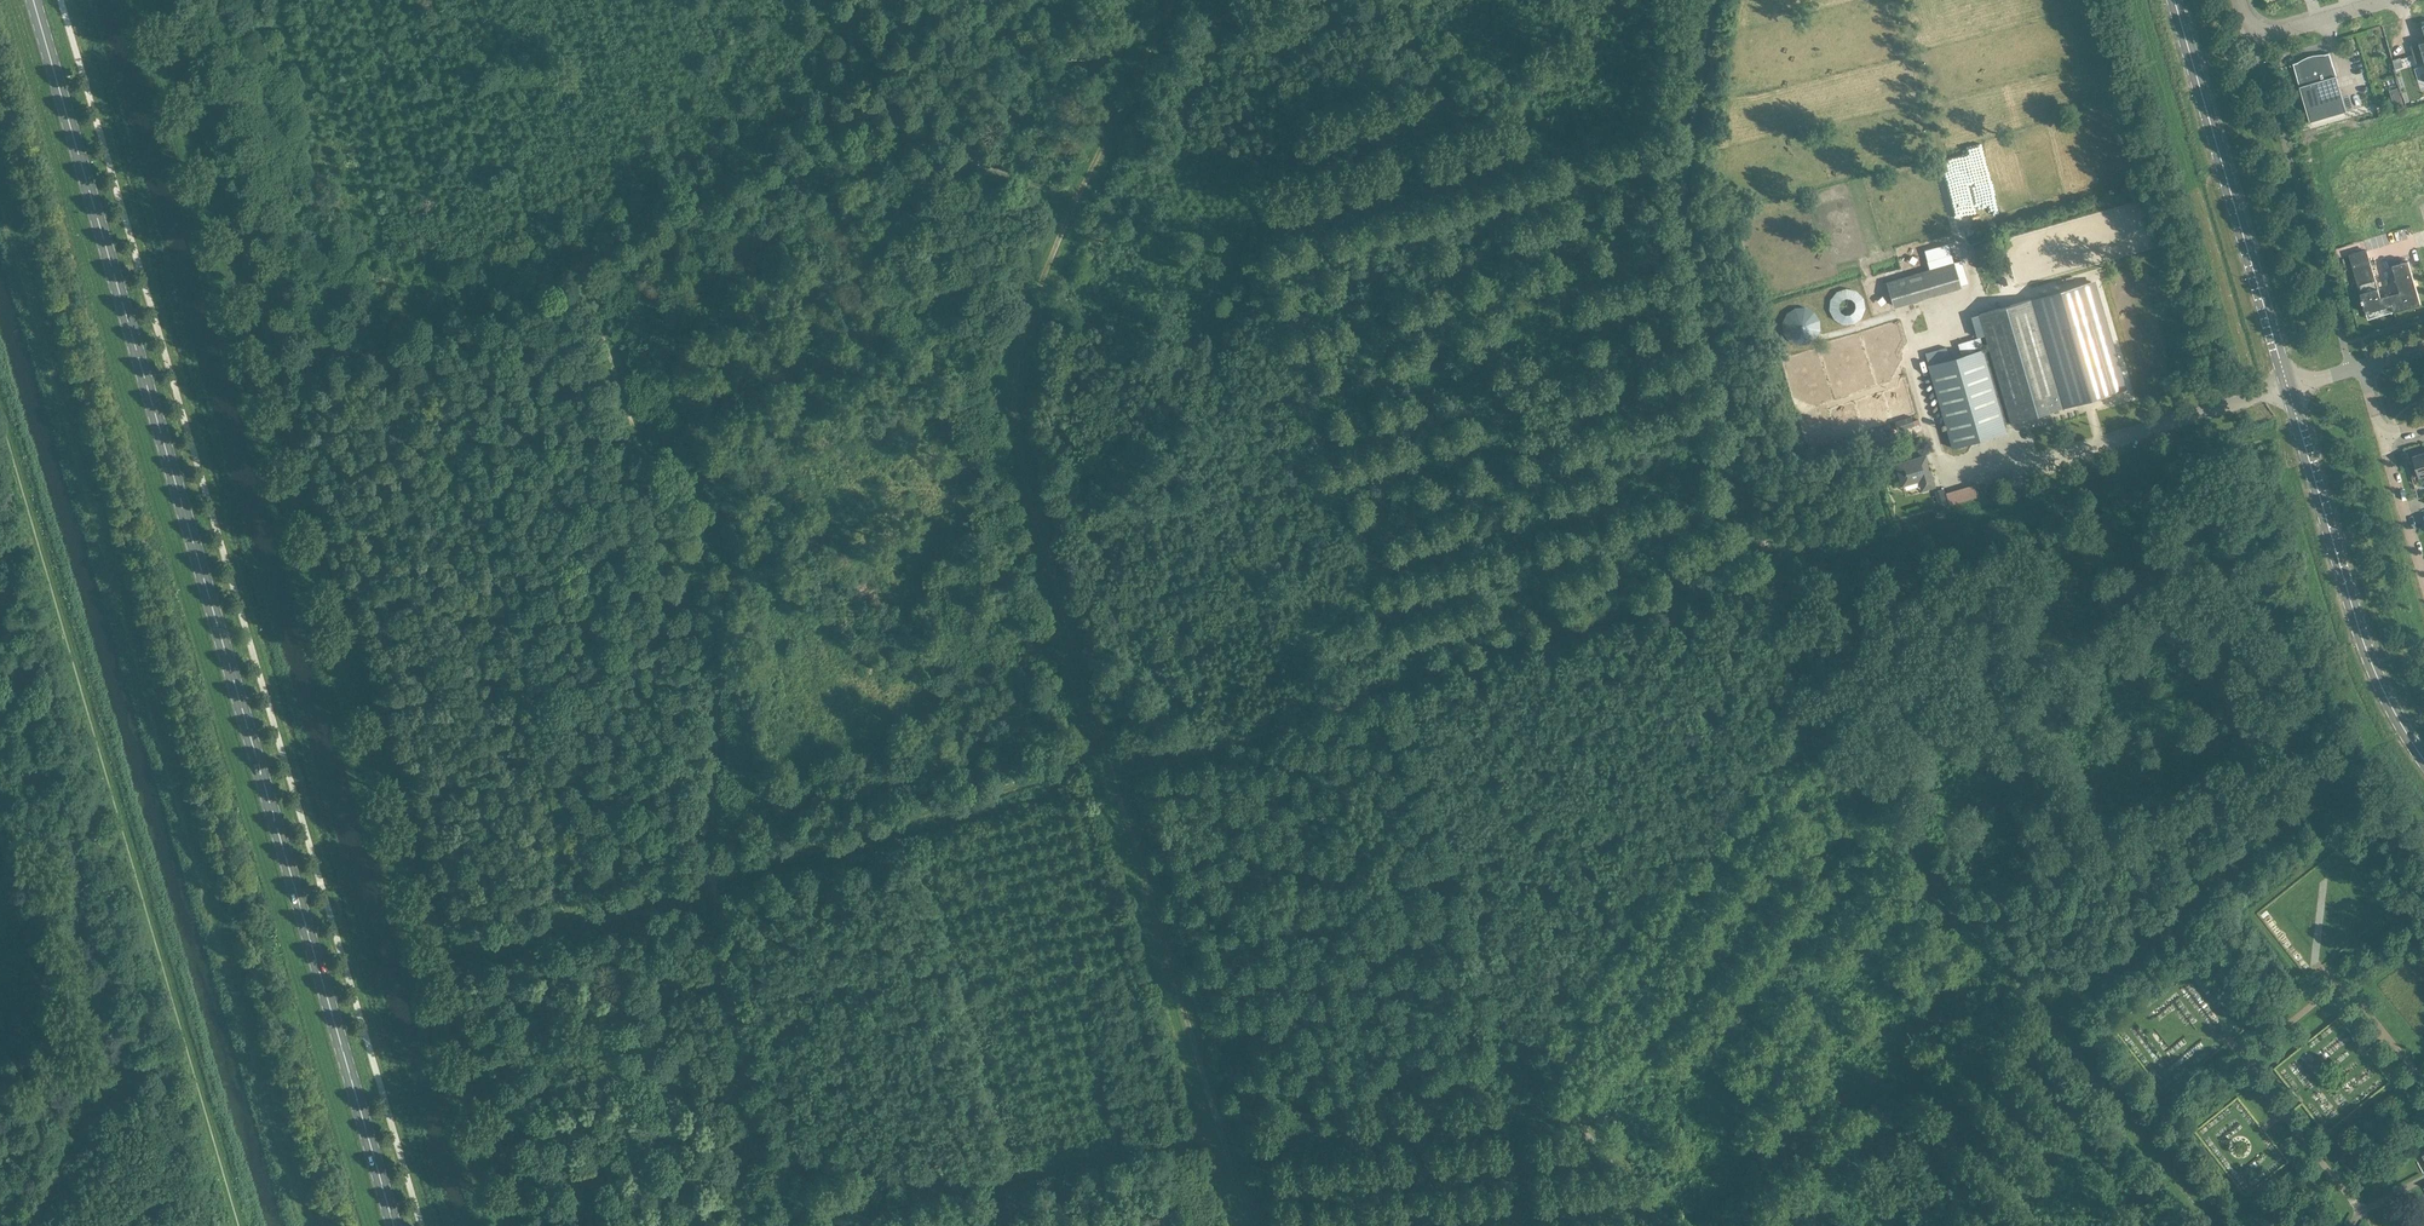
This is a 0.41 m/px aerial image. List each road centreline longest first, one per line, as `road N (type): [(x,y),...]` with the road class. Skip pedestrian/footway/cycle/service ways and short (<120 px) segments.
road 1 (track): [(1256,1225),(1069,619),(1028,475),(1018,398),(1029,327),(1071,214),(1172,0)]
road 2 (secondary): [(33,0),(394,1225)]
road 3 (track): [(508,1225),(149,0)]
road 4 (track): [(1713,0),(1681,183),(1686,249),(1752,517),(1769,546),(1787,553),(1785,634),(1809,727),(1787,739),(1528,1055)]
road 5 (track): [(1528,1055),(1019,1176),(751,1147)]
road 6 (track): [(430,962),(1033,794),(1122,789)]
road 7 (track): [(1789,569),(1120,780)]
road 8 (tertiary): [(2289,388),(2176,0)]
road 9 (tertiary): [(2423,760),(2367,654),(2289,388)]
road 10 (track): [(740,1225),(730,1188),(751,1147),(703,884)]
road 11 (track): [(1927,94),(1941,176),(1974,280),(1971,306)]
road 12 (unclassified): [(2256,34),(2390,0)]
road 13 (residential): [(2423,568),(2382,437)]

